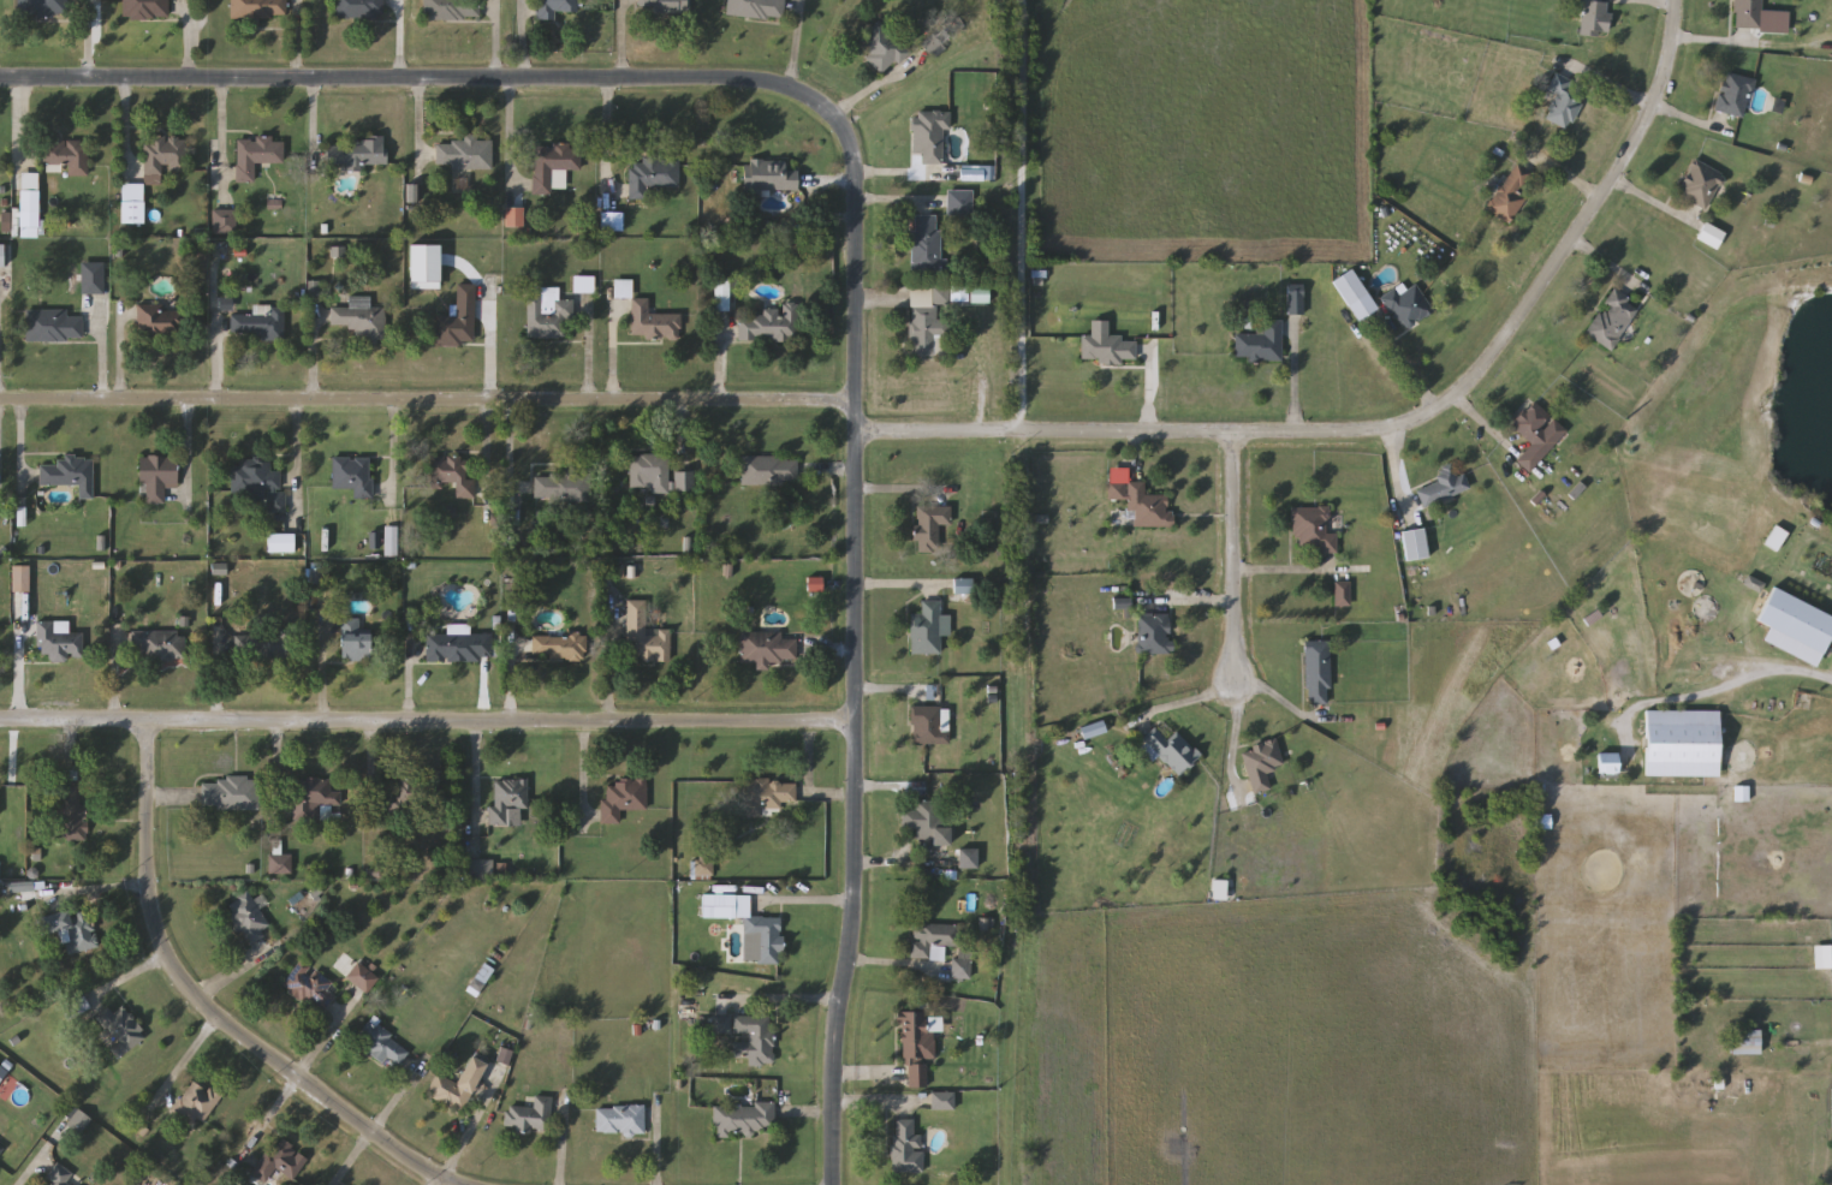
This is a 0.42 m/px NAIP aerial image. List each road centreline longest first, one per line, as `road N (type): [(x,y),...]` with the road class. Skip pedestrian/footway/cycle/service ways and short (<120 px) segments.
road 1 (residential): [(0,78),(771,82),(805,90),(834,121),(856,178),(855,797),(851,924),(829,1086),(829,1184)]
road 2 (residential): [(0,720),(855,725)]
road 3 (residential): [(853,401),(0,400)]
road 4 (residential): [(1233,431),(1386,431),(1429,421),(1452,405),(1534,299),(1644,131),(1665,78),(1675,0)]
road 5 (residential): [(148,720),(145,852),(154,930),(167,958),(232,1036),(448,1184)]
road 6 (residential): [(853,430),(1233,431)]
road 7 (residential): [(1233,431),(1238,674)]

